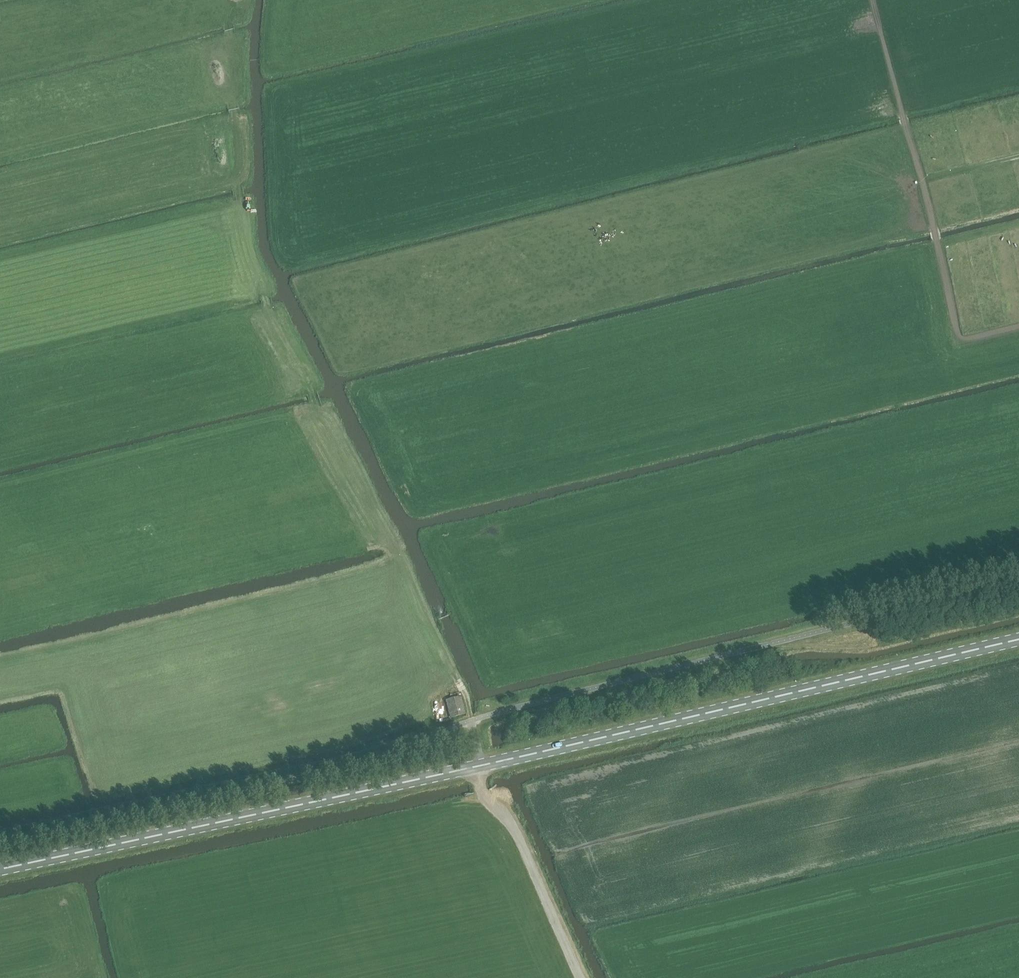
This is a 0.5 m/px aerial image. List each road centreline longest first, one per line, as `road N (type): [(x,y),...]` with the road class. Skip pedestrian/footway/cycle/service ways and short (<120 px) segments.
road 1 (secondary): [(0,870),(567,749),(1018,640)]
road 2 (track): [(471,720),(464,690),(313,391)]
road 3 (track): [(581,977),(518,837),(487,798),(481,765)]

